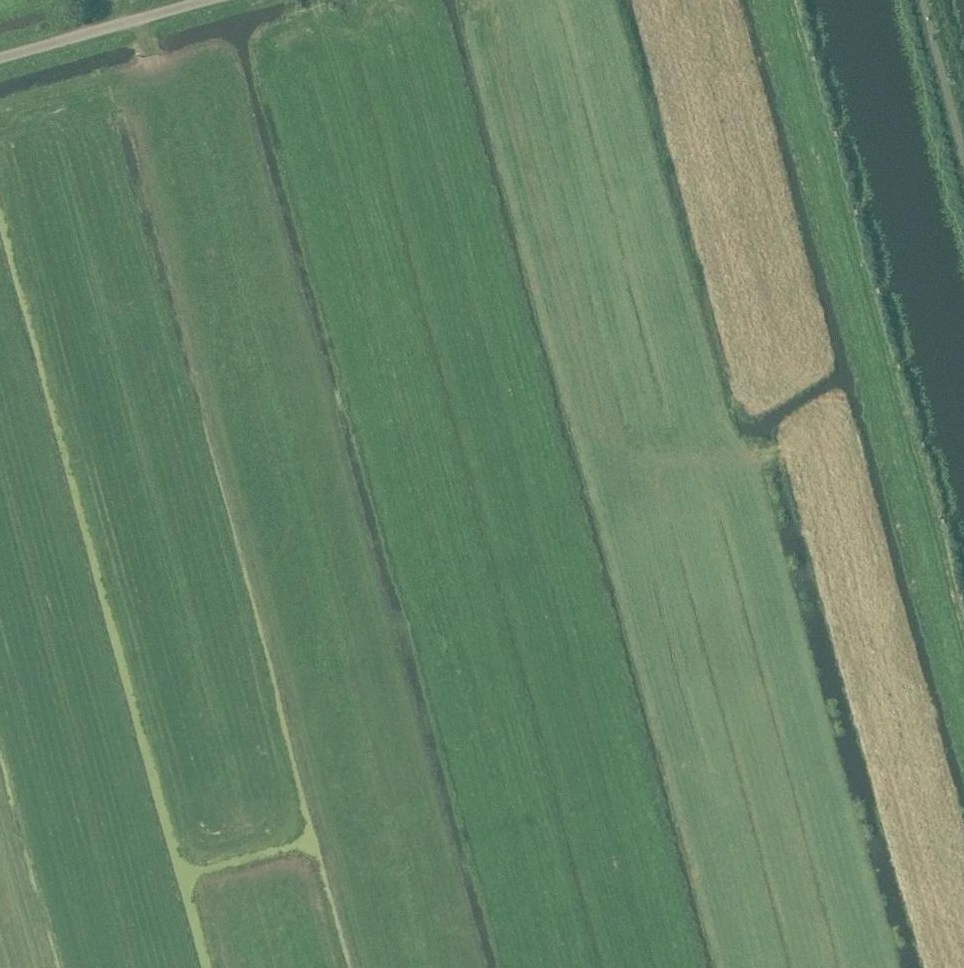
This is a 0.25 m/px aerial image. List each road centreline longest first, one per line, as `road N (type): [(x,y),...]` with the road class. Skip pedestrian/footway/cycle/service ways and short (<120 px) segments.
road 1 (unclassified): [(0,57),(201,0)]

